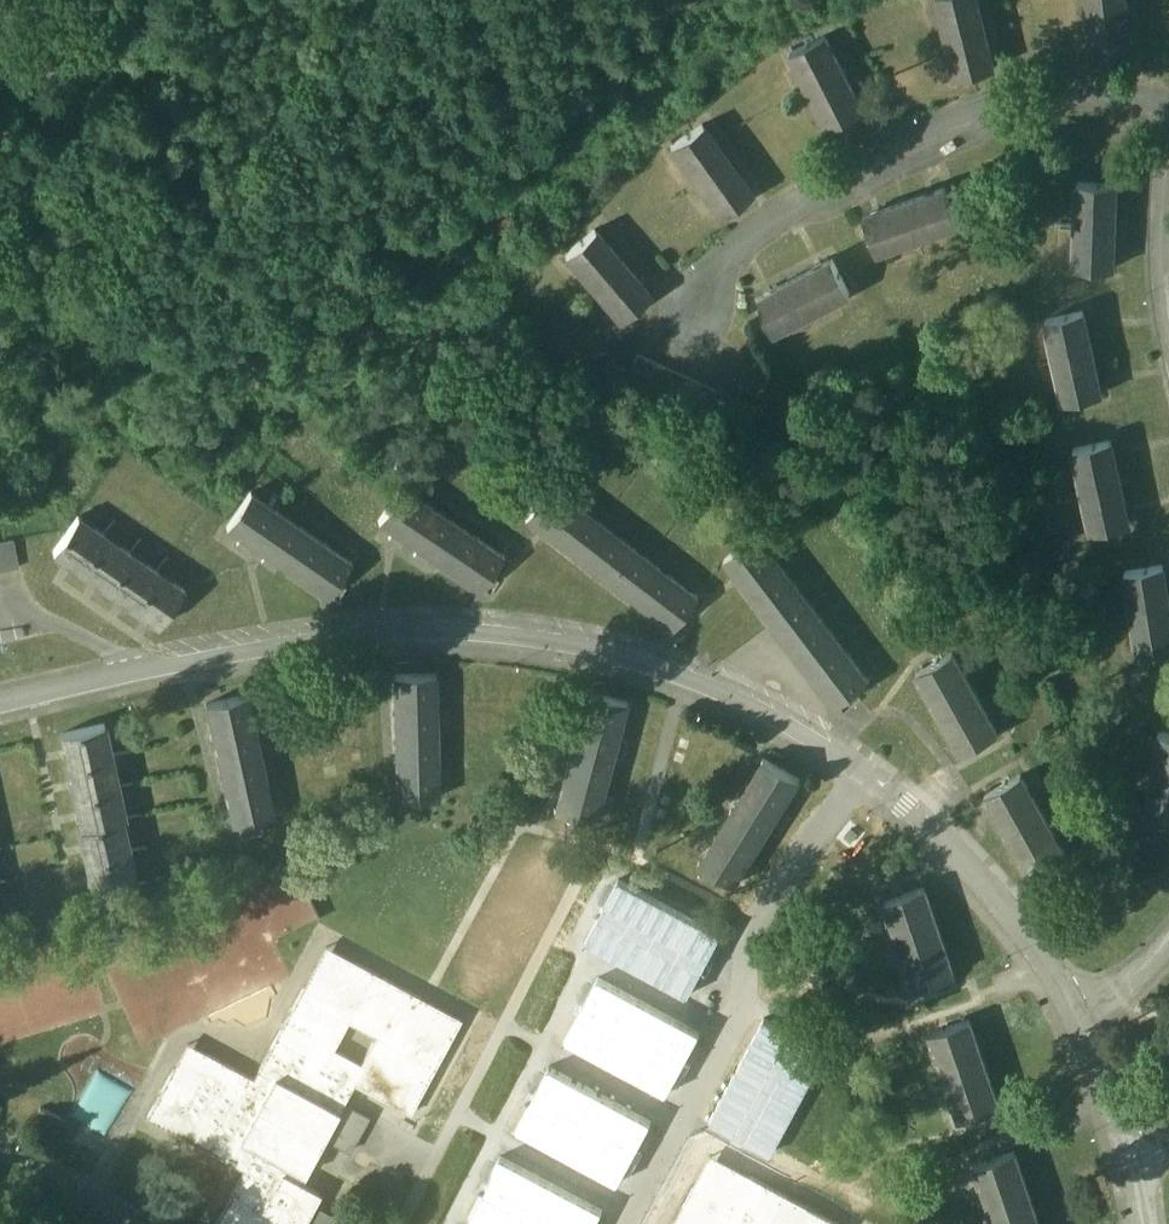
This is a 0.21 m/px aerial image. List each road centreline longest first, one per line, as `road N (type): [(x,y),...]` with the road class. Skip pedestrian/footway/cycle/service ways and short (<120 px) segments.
road 1 (residential): [(1085,1022),(991,887),(903,796),(810,726),(633,649),(496,626),(356,627),(146,663),(0,700)]
road 2 (residential): [(1168,115),(1072,107),(970,116),(745,243),(710,282),(684,347)]
road 3 (residential): [(1150,1223),(1142,1163),(1085,1022)]
road 4 (residential): [(142,1223),(0,1145)]

